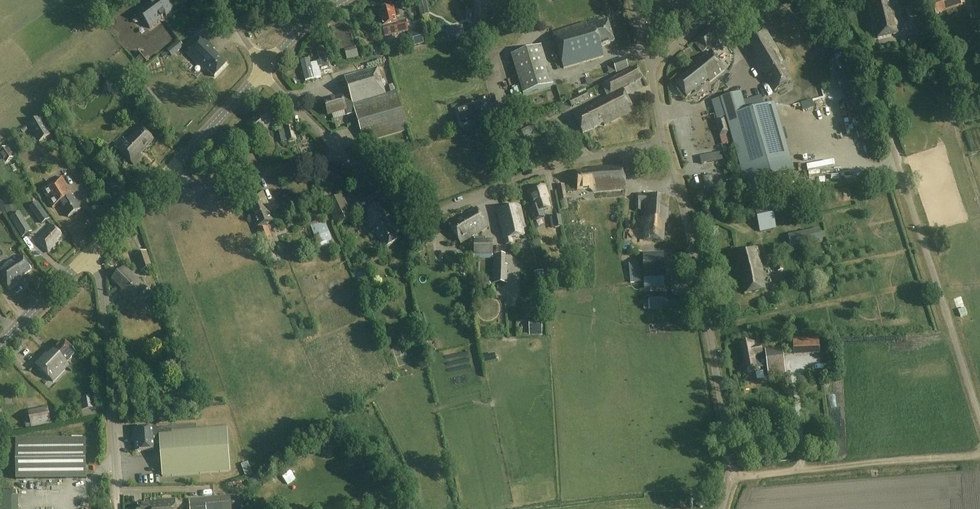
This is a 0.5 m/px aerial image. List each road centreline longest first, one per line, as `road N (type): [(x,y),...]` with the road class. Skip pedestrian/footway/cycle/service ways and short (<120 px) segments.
road 1 (residential): [(979,418),(872,84),(819,0)]
road 2 (residential): [(665,143),(556,166),(427,215),(403,207),(343,155)]
road 3 (residential): [(118,508),(102,280),(88,254)]
road 4 (residential): [(731,476),(979,450)]
road 5 (residential): [(711,341),(665,143)]
road 6 (residential): [(165,173),(191,181),(343,155)]
road 7 (tertiary): [(165,173),(262,69)]
road 8 (unclassified): [(731,476),(711,341)]
road 9 (tertiary): [(0,344),(88,254)]

